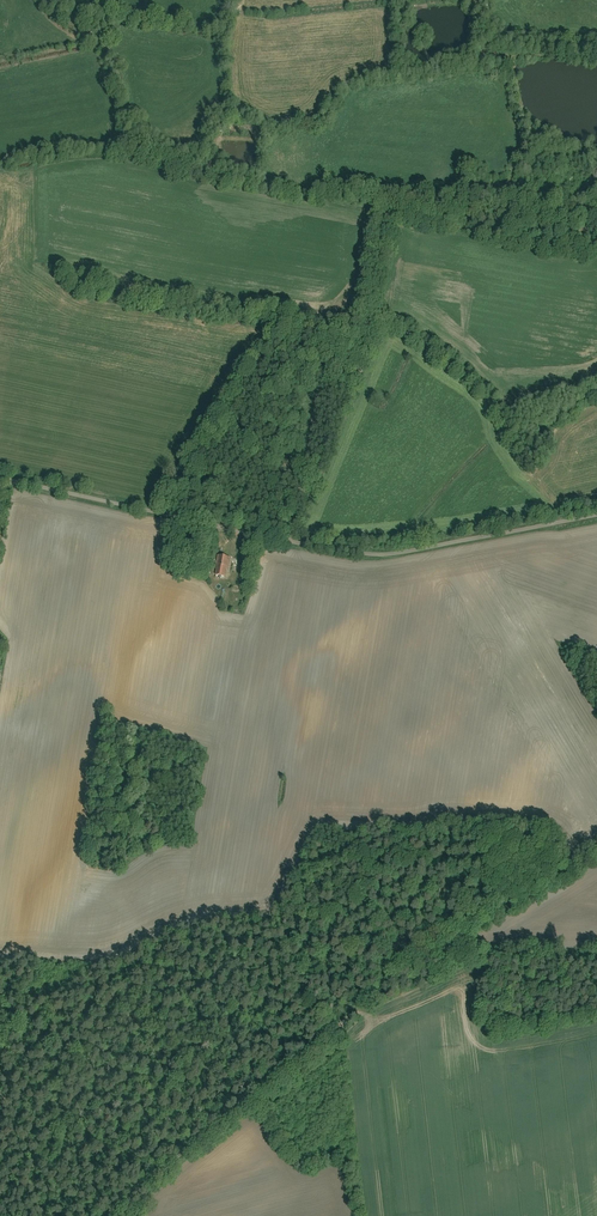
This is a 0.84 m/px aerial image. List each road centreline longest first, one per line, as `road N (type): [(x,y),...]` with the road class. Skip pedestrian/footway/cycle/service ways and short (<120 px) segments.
road 1 (unclassified): [(596,514),(369,555),(0,478)]
road 2 (track): [(119,1215),(375,1000),(596,853)]

